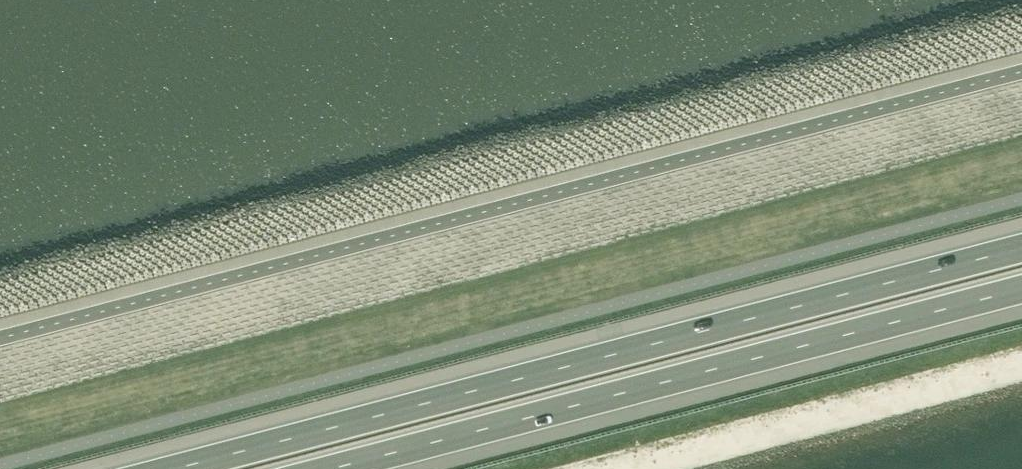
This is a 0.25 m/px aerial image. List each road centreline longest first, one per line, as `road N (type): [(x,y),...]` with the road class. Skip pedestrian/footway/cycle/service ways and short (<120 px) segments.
road 1 (motorway): [(1021,247),(171,468)]
road 2 (motorway): [(329,468),(1021,288)]

